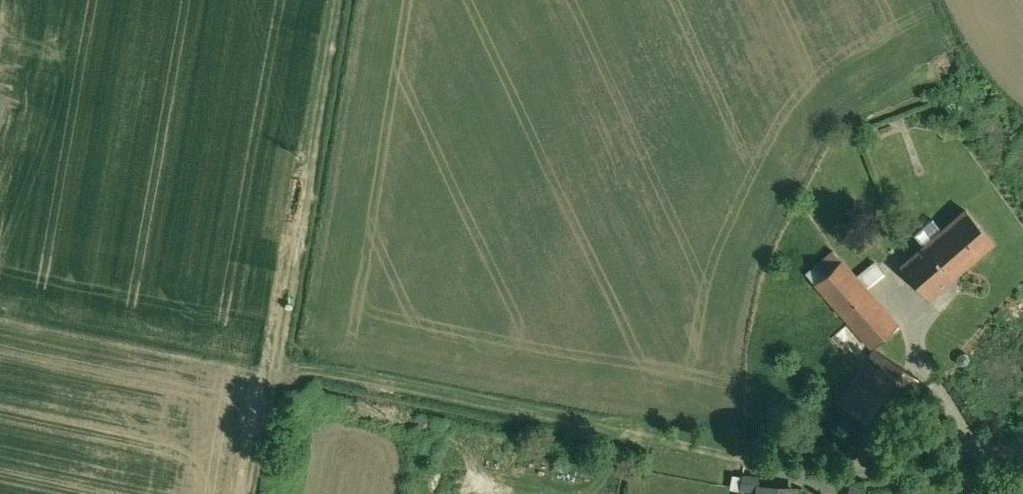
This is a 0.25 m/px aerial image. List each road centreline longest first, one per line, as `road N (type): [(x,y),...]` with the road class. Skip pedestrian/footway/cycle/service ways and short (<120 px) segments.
road 1 (track): [(338,0),(250,493)]
road 2 (track): [(273,359),(750,462)]
road 3 (residential): [(750,462),(853,480),(1022,454)]

